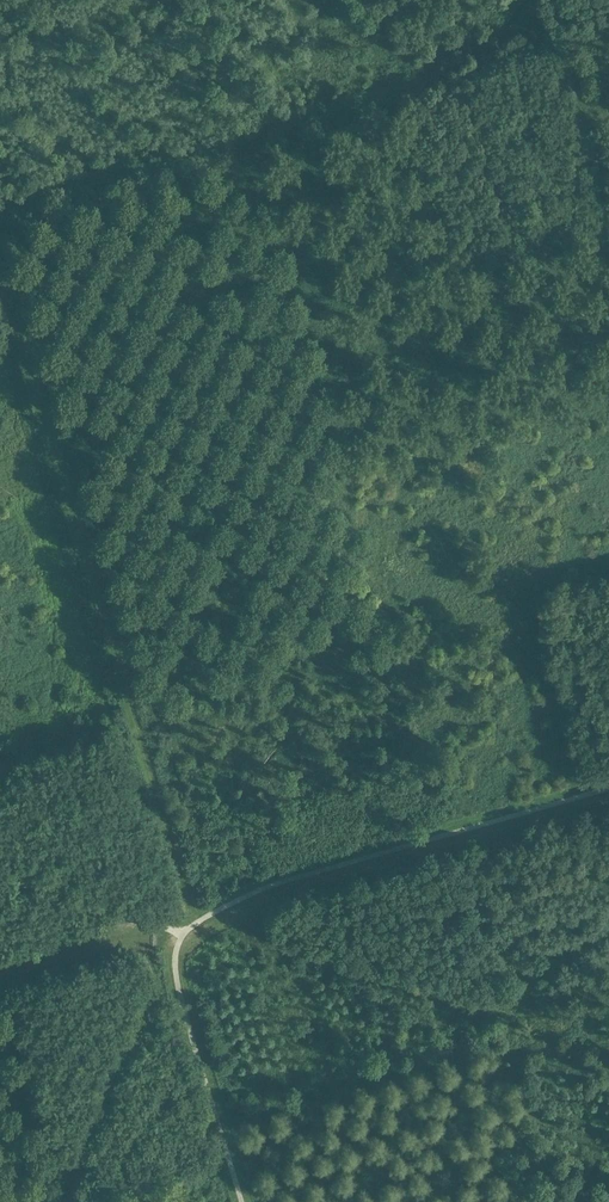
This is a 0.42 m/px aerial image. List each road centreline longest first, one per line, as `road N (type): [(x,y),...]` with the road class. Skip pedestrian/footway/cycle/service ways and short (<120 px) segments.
road 1 (track): [(171,941),(182,934),(0,280)]
road 2 (track): [(0,210),(608,26)]
road 3 (track): [(171,941),(266,900),(608,797)]
road 4 (track): [(171,941),(101,947),(0,978)]

